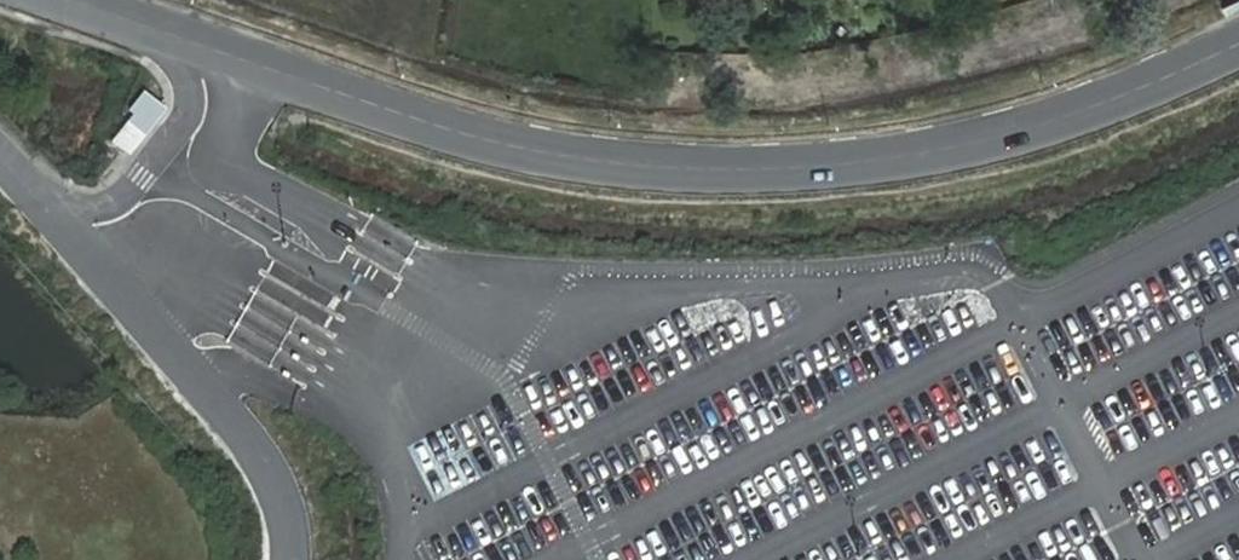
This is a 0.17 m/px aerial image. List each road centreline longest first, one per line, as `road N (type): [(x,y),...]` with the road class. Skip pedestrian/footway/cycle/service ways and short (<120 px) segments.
road 1 (unclassified): [(72,0),(497,144),(668,168),(867,166),(1014,137),(1238,47)]

